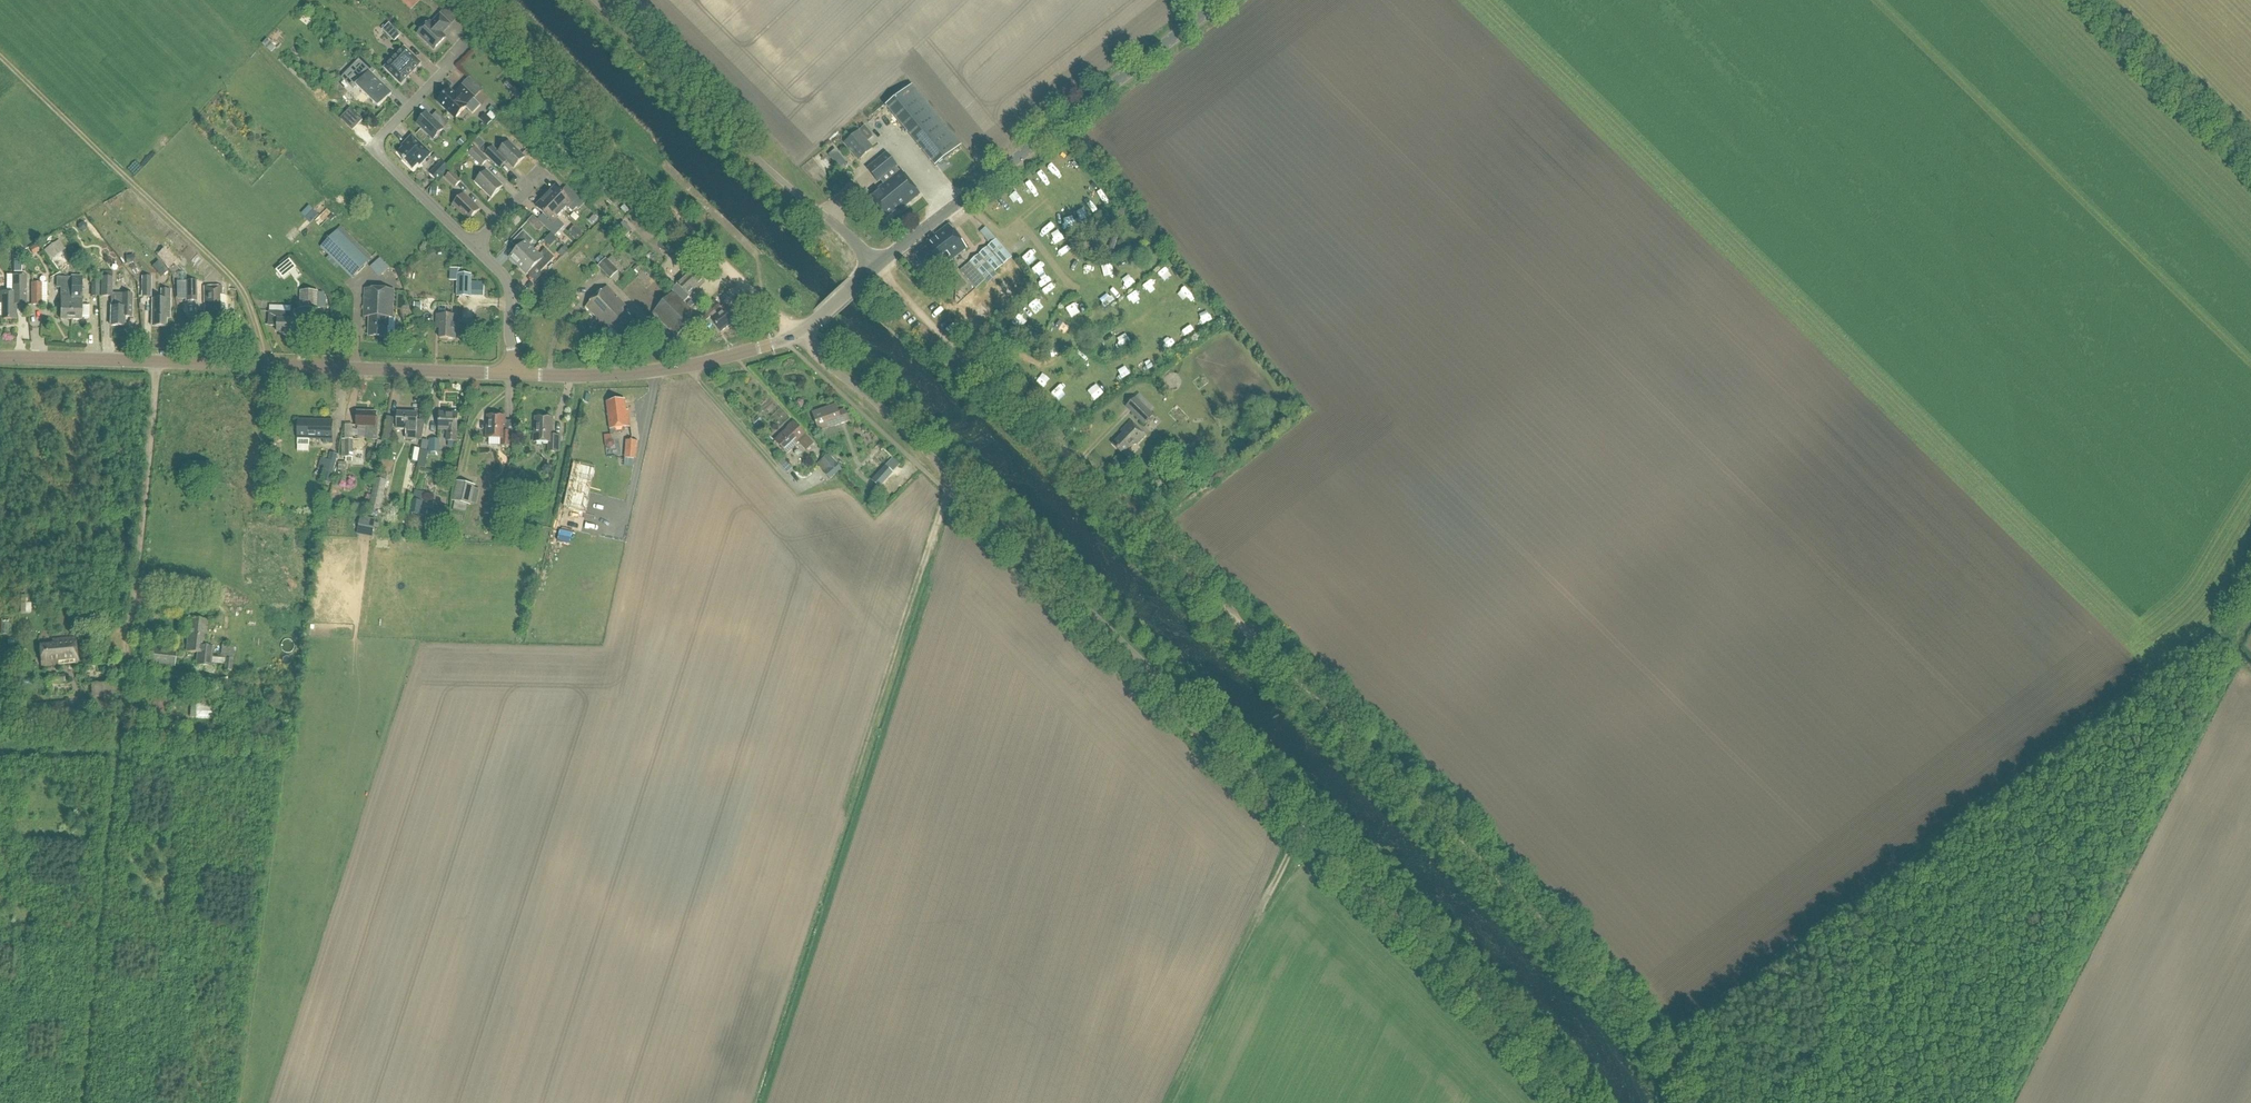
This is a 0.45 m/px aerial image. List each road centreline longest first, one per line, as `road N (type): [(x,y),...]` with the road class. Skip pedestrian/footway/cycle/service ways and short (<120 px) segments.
road 1 (track): [(1691,1102),(1659,1052),(1578,958),(875,266)]
road 2 (unclassified): [(1581,1102),(1522,1035),(955,479),(798,335)]
road 3 (track): [(955,479),(748,1102)]
road 4 (tertiary): [(0,359),(513,374)]
road 5 (track): [(467,0),(798,335)]
road 6 (tertiary): [(875,266),(1222,0)]
road 7 (track): [(263,365),(238,285),(0,55)]
road 8 (unclassified): [(875,266),(594,0)]
road 9 (track): [(157,362),(126,655)]
road 10 (tertiary): [(513,374),(688,365),(798,335)]
road 11 (residential): [(476,249),(381,156),(380,138),(463,43)]
road 12 (residential): [(513,374),(507,283),(476,249)]

